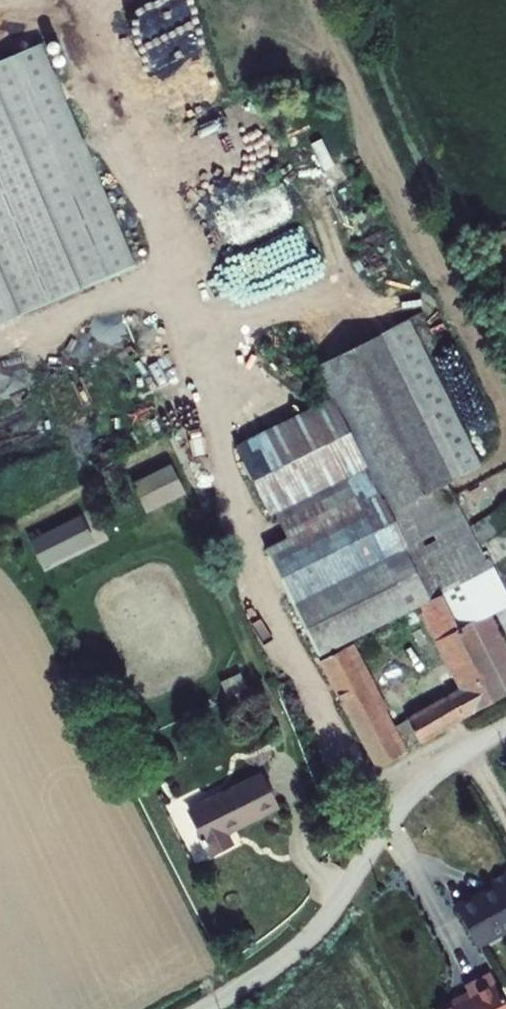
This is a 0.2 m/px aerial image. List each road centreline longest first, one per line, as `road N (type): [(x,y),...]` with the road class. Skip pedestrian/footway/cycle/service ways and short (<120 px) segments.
road 1 (unclassified): [(505,726),(413,788),(309,936),(202,1008)]

